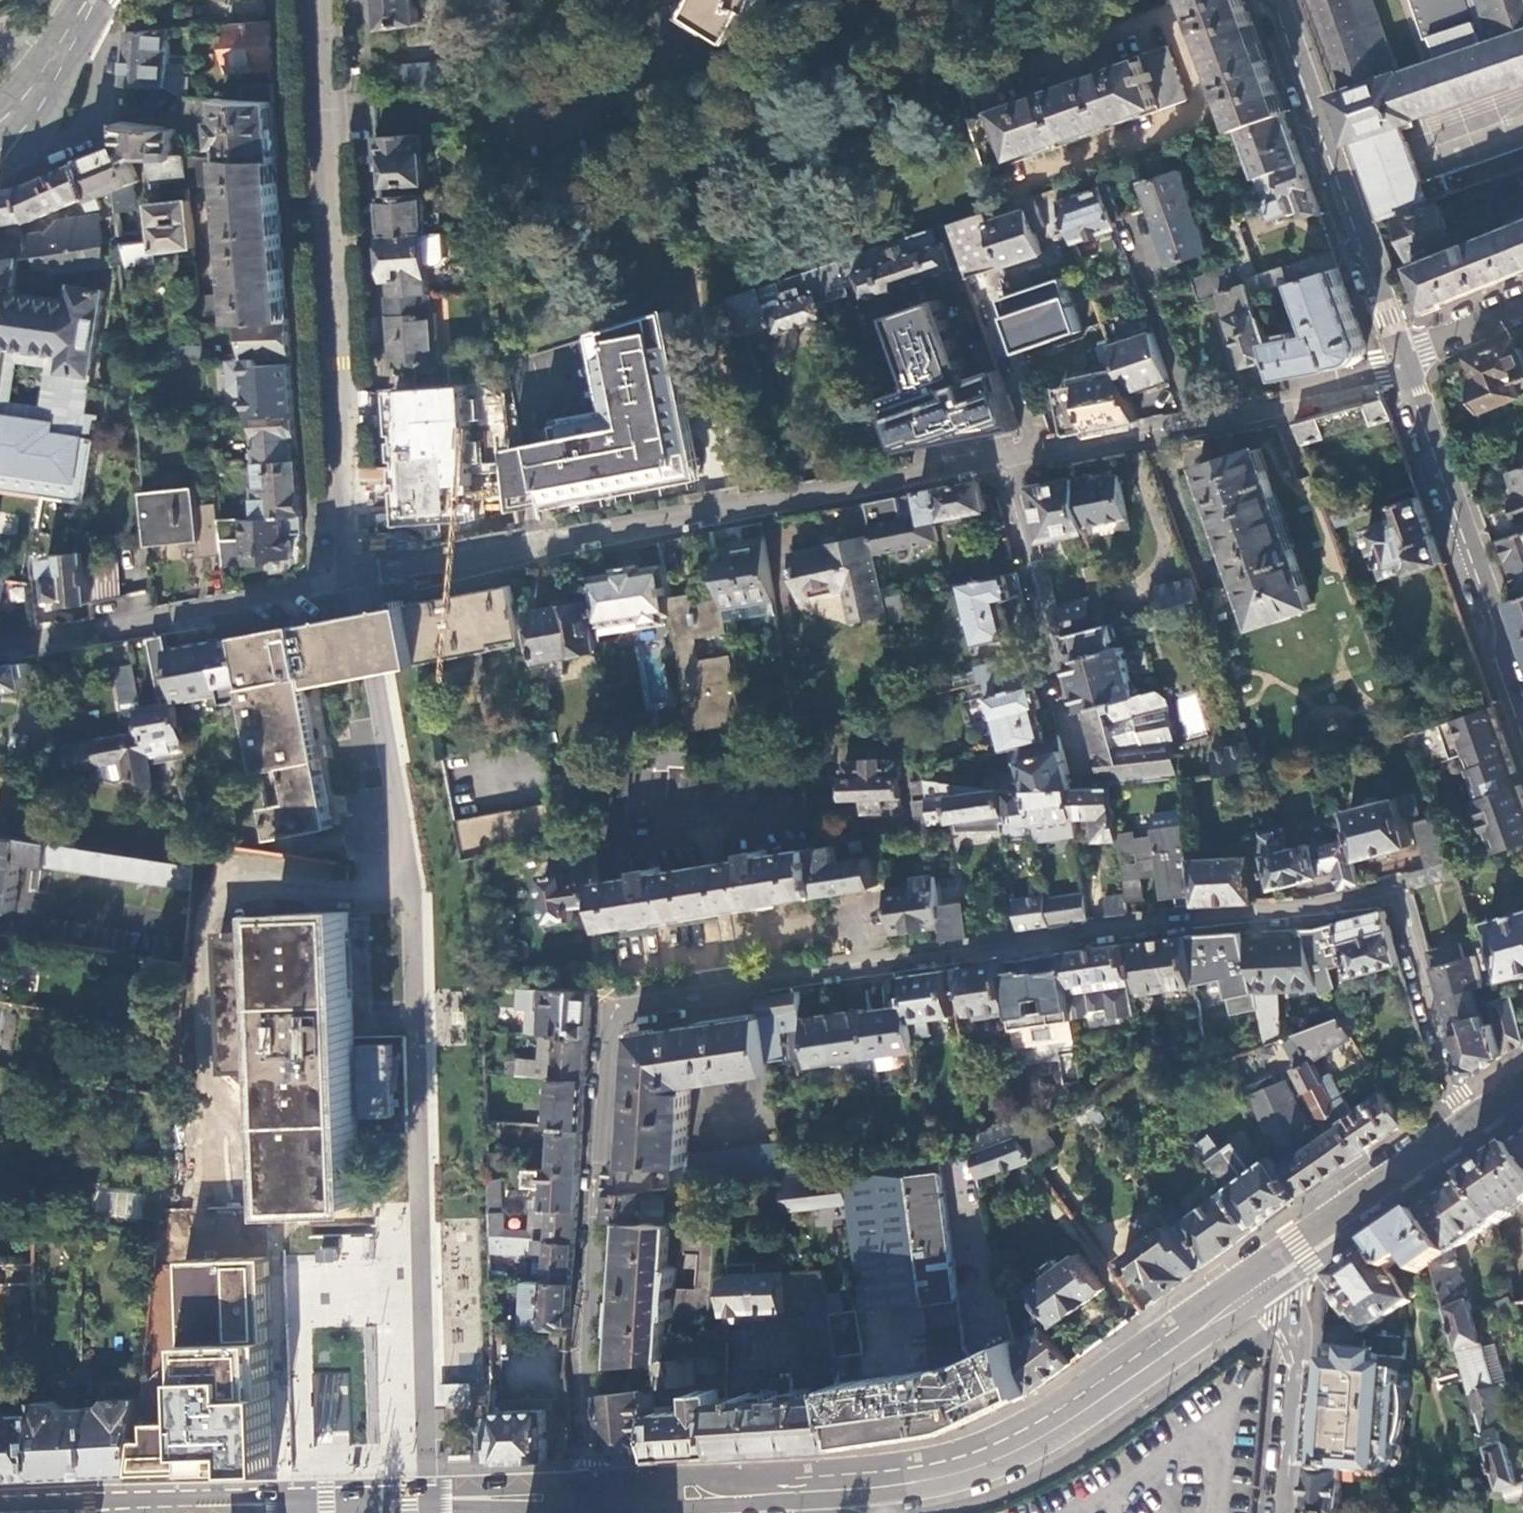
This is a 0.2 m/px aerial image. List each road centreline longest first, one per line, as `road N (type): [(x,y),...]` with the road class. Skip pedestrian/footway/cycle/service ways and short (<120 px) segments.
road 1 (residential): [(593,1493),(586,1356),(620,1008),(1392,900),(1467,1137)]
road 2 (residential): [(1399,370),(1385,388),(1195,430),(356,579)]
road 3 (primary): [(1267,1275),(1057,1418),(981,1456),(897,1476),(593,1493)]
road 4 (residential): [(323,0),(356,579)]
road 5 (primary): [(593,1493),(69,1512)]
road 6 (secondary): [(1399,370),(1267,0)]
road 7 (secondary): [(1522,716),(1399,370)]
road 8 (residential): [(356,579),(0,649)]
road 9 (residential): [(1282,1512),(1298,1348),(1267,1275)]
road 10 (primary): [(1467,1137),(1267,1275)]
road 11 (secondary): [(89,0),(23,109),(0,130)]
road 12 (residential): [(1399,370),(1522,317)]

